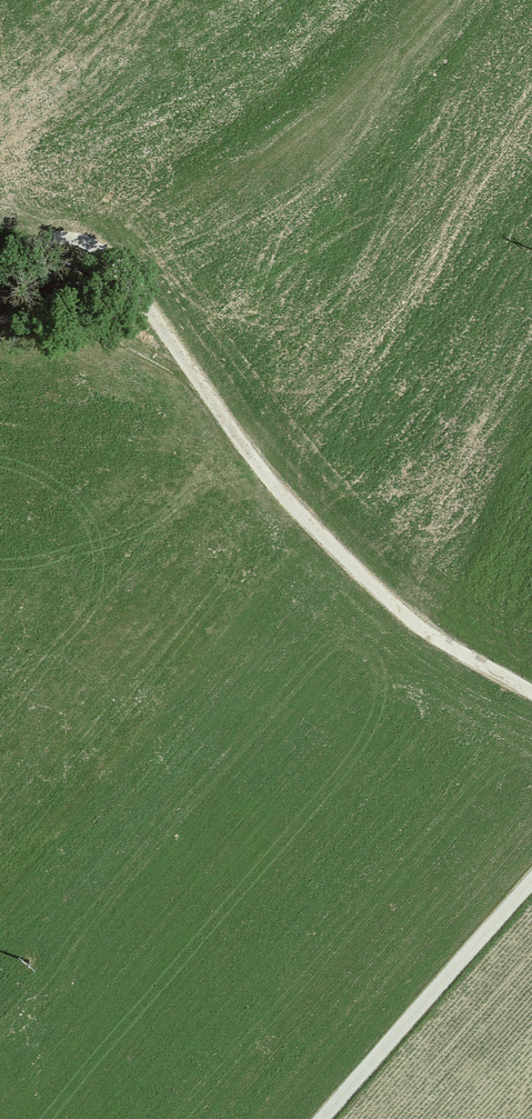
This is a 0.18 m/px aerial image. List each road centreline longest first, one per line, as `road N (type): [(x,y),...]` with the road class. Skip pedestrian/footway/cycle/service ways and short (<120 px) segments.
road 1 (track): [(54,236),(107,255),(251,460),(379,602),(465,663),(531,698)]
road 2 (track): [(320,1118),(531,882)]
road 3 (track): [(0,329),(77,319),(178,359)]

